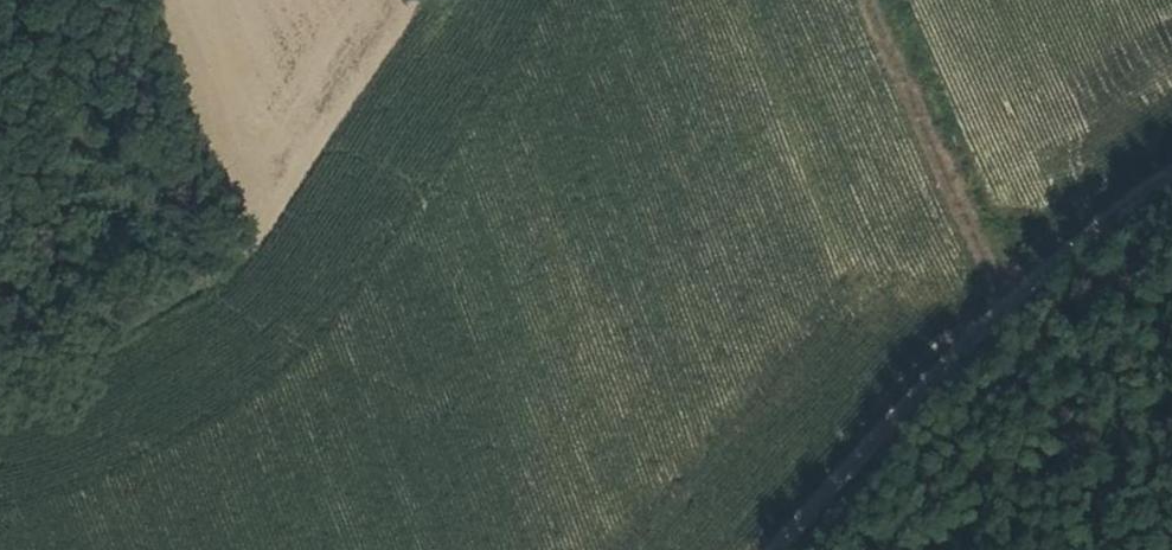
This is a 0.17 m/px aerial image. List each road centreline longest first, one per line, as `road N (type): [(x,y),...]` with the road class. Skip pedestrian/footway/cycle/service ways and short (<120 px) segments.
road 1 (track): [(1171,183),(1057,271),(827,549)]

